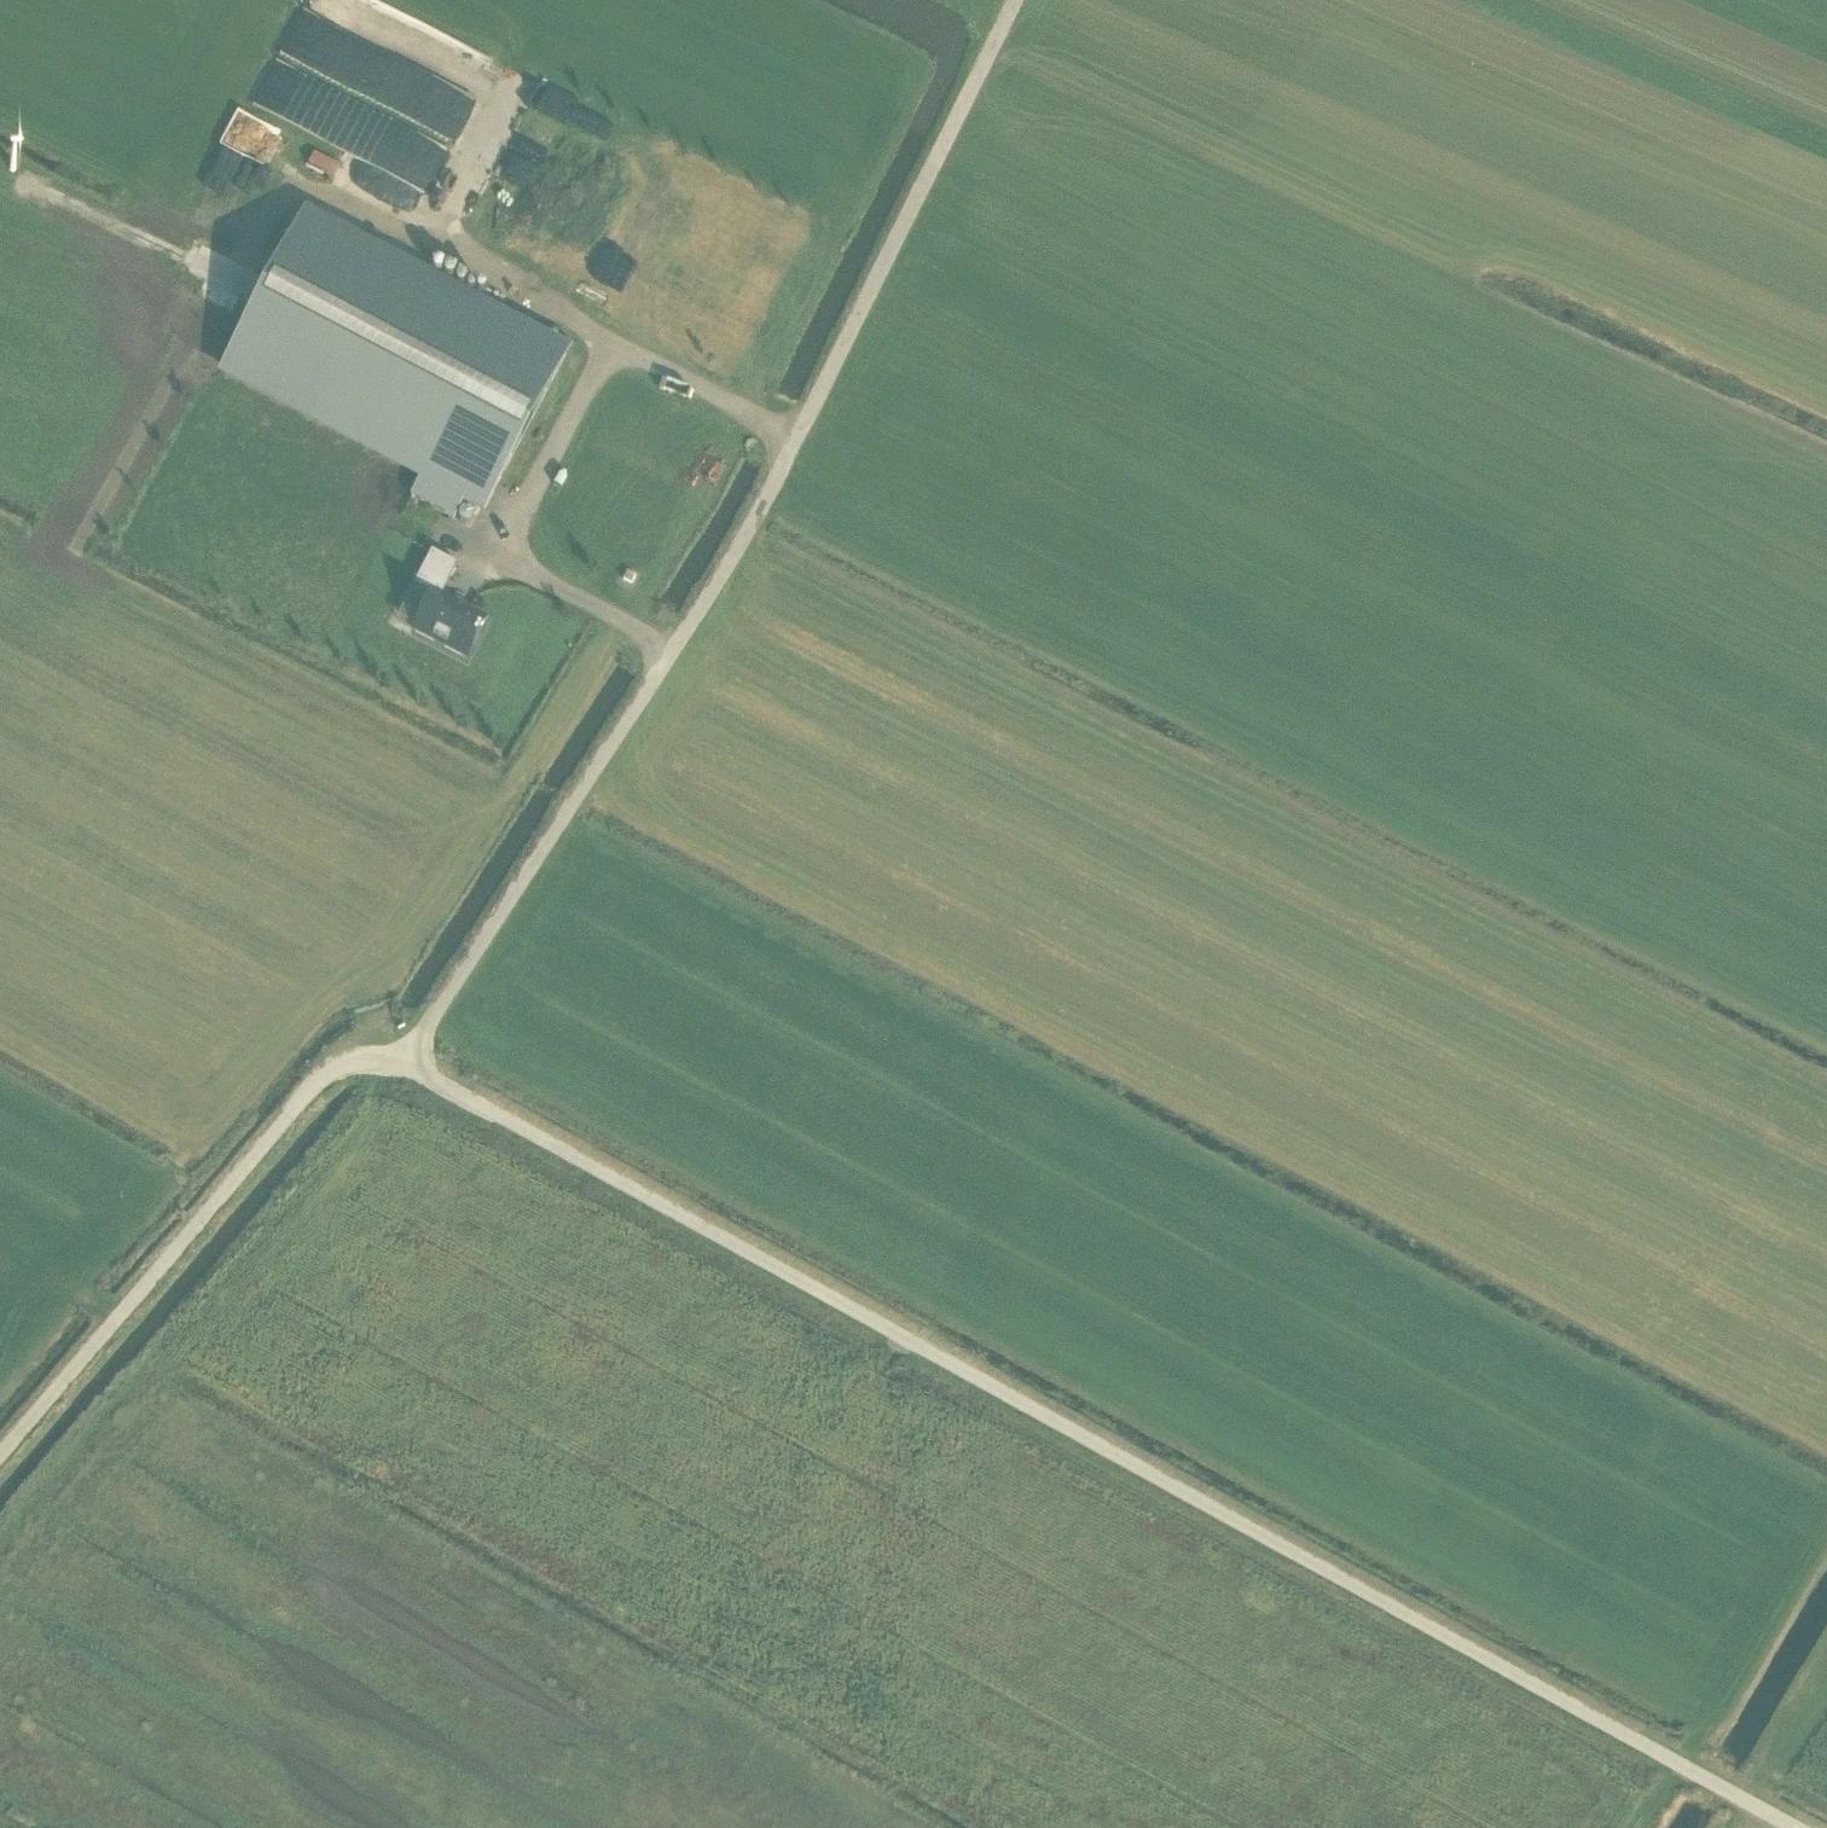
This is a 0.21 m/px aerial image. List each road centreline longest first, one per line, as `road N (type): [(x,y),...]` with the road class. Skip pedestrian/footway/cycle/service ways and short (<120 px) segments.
road 1 (unclassified): [(1802,1827),(404,1059)]
road 2 (unclassified): [(404,1059),(754,529),(1013,0)]
road 3 (unclassified): [(0,1453),(337,1058),(404,1059)]

